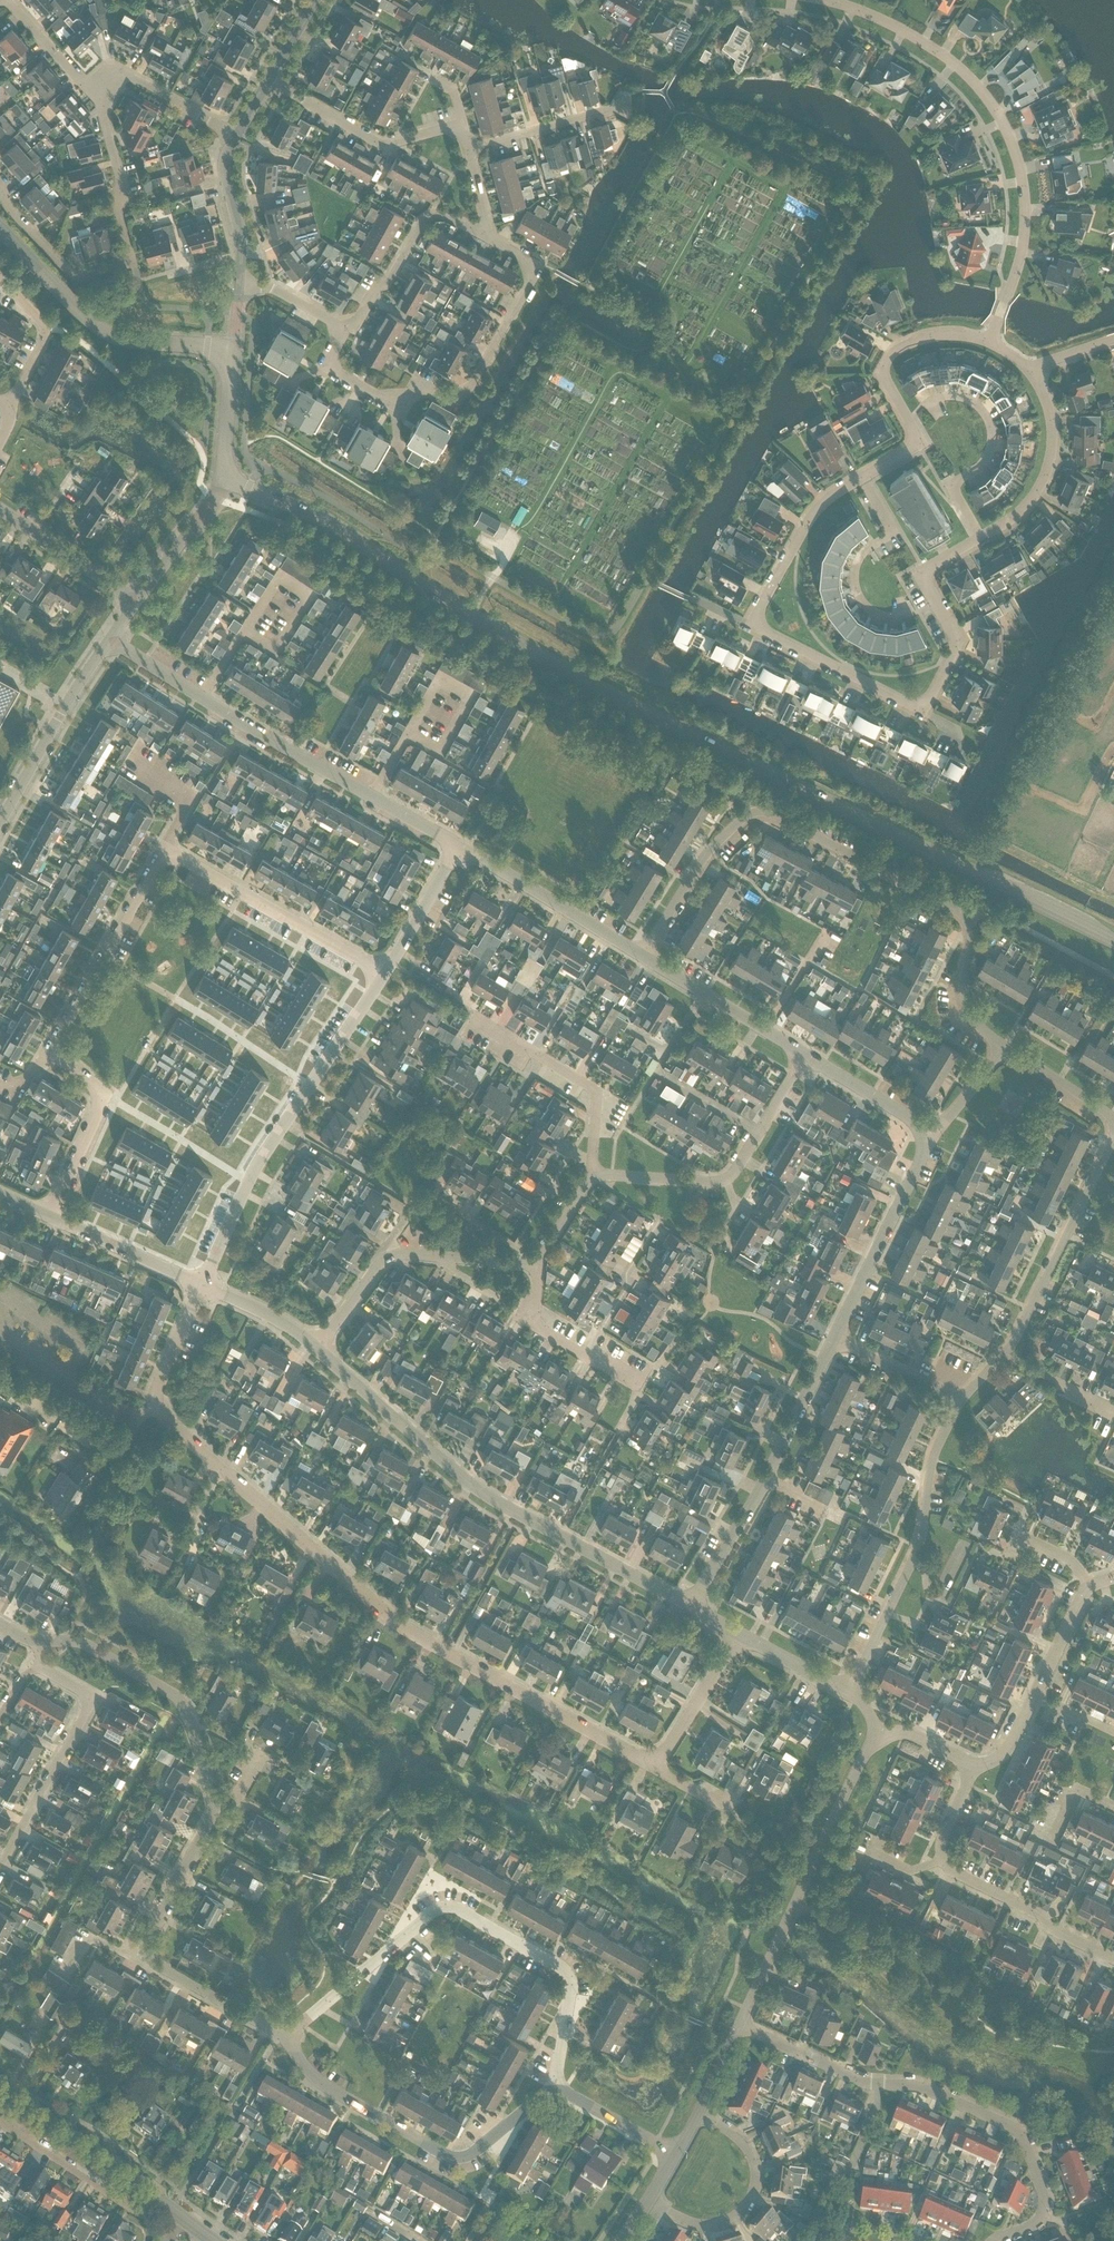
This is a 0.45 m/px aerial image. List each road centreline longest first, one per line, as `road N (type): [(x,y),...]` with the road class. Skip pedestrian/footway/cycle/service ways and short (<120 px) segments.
road 1 (secondary): [(1113,943),(693,737),(470,614),(337,526),(226,479)]
road 2 (residential): [(862,480),(804,527),(751,626),(914,713),(957,646),(920,582),(979,541)]
road 3 (residential): [(655,1765),(389,1621),(220,1467)]
road 4 (residential): [(553,2087),(569,1975),(444,1904),(277,2033)]
road 5 (residential): [(692,1607),(482,1492),(316,1349)]
road 6 (residential): [(640,958),(693,872),(741,821),(757,815),(949,907),(968,924)]
road 7 (residential): [(1005,302),(1025,211),(1018,161),(998,114),(943,55),(877,17),(825,0)]
road 8 (residential): [(346,330),(332,355),(337,372),(377,395),(469,390),(536,269),(487,237)]
road 9 (residential): [(202,1288),(249,1177),(381,977)]
road 10 (residential): [(553,2087),(459,2161),(328,2090),(277,2033)]
road 11 (residential): [(739,2026),(878,1738)]
road 12 (residential): [(848,1692),(922,1531),(931,1462),(956,1403)]
road 13 (residential): [(993,2240),(1042,2216),(1043,2194),(1019,2131),(926,2088),(877,2084)]
road 14 (secondary): [(230,363),(209,348),(140,343),(87,321),(0,225)]
road 15 (residential): [(989,342),(937,335),(895,350),(878,374),(919,447),(862,480)]
road 16 (residential): [(316,1349),(388,1256),(536,1262)]
road 17 (residential): [(214,1803),(177,1699),(79,1645),(37,1644)]
road 18 (residential): [(381,977),(165,846)]
road 19 (residential): [(0,1867),(89,1709),(88,1698),(39,1668)]
road 20 (residential): [(1001,1357),(1113,1136)]
road 21 (residential): [(51,1048),(165,846)]
road 22 (residential): [(592,1176),(593,1094),(466,1023)]
road 23 (residential): [(835,1338),(931,1132)]
road 24 (residential): [(648,2201),(710,2223),(730,2217),(750,2195),(747,2149),(698,2114)]
road 25 (residential): [(220,1467),(161,1414),(155,1392),(202,1288)]
road 26 (residential): [(640,958),(455,847)]
road 27 (tertiary): [(0,823),(108,640)]
road 28 (residential): [(460,133),(380,146),(269,83)]
road 29 (residential): [(45,1218),(103,1095),(98,1083),(51,1048)]
road 30 (residential): [(979,541),(952,488),(983,461),(985,421),(949,396),(927,402)]
road 31 (residential): [(979,541),(1022,513),(1044,481),(1052,439),(1030,372)]
road 32 (residential): [(904,617),(865,613),(854,596),(857,562),(893,536),(862,480)]
road 33 (residential): [(942,1859),(1113,1959)]
road 34 (residential): [(371,798),(201,699)]
road 35 (residential): [(114,270),(128,266),(123,196),(99,89)]
road 36 (residential): [(803,1056),(640,958)]
road 37 (residential): [(641,1385),(534,1325),(536,1262)]
road 38 (residential): [(202,1288),(45,1218)]
road 39 (residential): [(466,149),(610,110),(625,95)]
road 40 (residential): [(277,2033),(133,1948)]
road 41 (residential): [(133,1948),(214,1803)]
road 42 (residential): [(764,1483),(835,1338)]
road 43 (tertiary): [(131,608),(226,479)]
road 44 (residential): [(655,1765),(739,1634)]
road 45 (residential): [(9,407),(47,329),(0,279)]
road 46 (residential): [(237,135),(124,77),(99,89)]
road 47 (residential): [(238,285),(241,239),(224,165),(237,135)]
road 48 (residential): [(877,2084),(739,2026)]
road 49 (residential): [(381,977),(455,847)]
road 50 (residential): [(931,1132),(803,1056)]
road 51 (residential): [(114,270),(74,274),(0,201)]
road 52 (residential): [(692,1607),(764,1483)]
road 53 (residential): [(1002,1053),(962,999),(968,924)]
road 54 (residential): [(116,2168),(104,2183),(88,2178),(0,2121)]
road 55 (residential): [(242,637),(272,656),(309,598),(279,579)]
road 56 (residential): [(676,2152),(553,2087)]
road 57 (tertiary): [(116,2168),(0,2095)]
road 58 (residential): [(346,330),(427,220)]
road 59 (residential): [(406,738),(437,754),(468,695),(437,679)]
road 60 (residential): [(99,89),(84,87),(11,7),(0,5)]
road 61 (residential): [(592,1176),(725,1181)]
road 62 (residential): [(1113,1123),(1002,1053)]
road 63 (residential): [(316,1349),(264,1314),(202,1288)]
road 64 (tertiary): [(222,2240),(116,2168)]
road 65 (residential): [(1113,1415),(1001,1357)]
road 66 (residential): [(131,608),(29,535)]
road 67 (residential): [(848,1692),(739,1634)]
road 68 (residential): [(65,1374),(76,1356),(72,1341),(0,1296)]
road 69 (residential): [(1034,1693),(1090,1586)]

